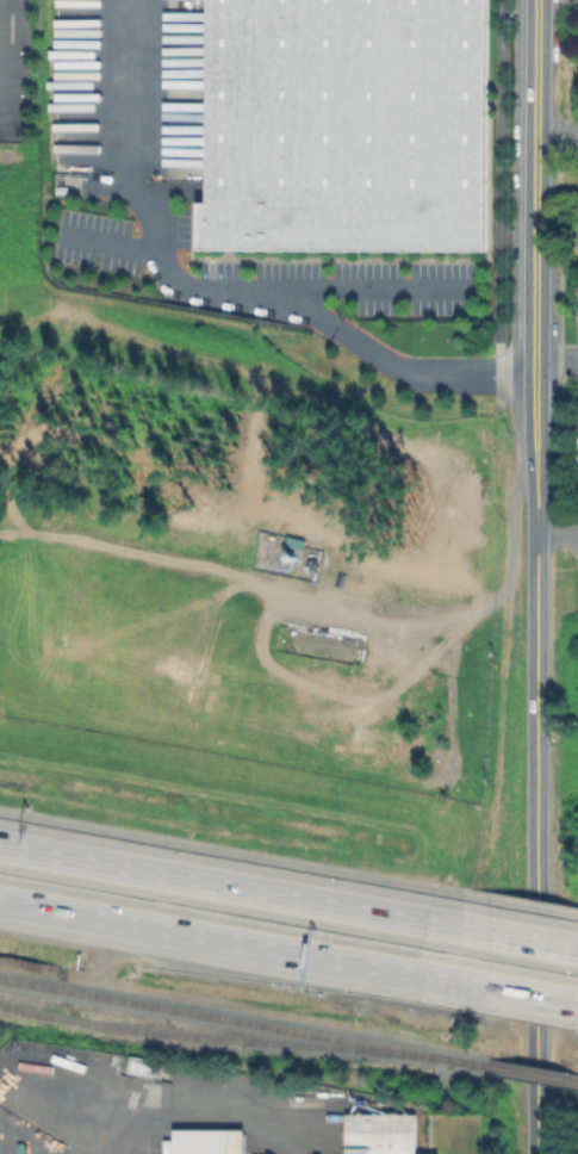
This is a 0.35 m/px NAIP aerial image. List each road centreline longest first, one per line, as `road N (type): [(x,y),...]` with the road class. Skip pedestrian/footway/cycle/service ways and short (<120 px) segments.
road 1 (tertiary): [(533,1153),(536,529)]
road 2 (motorway): [(0,900),(465,986)]
road 3 (motorway): [(460,927),(0,846)]
road 4 (tertiary): [(534,361),(536,0)]
road 5 (tertiary): [(536,529),(534,361)]
road 6 (motorway): [(577,950),(460,927)]

